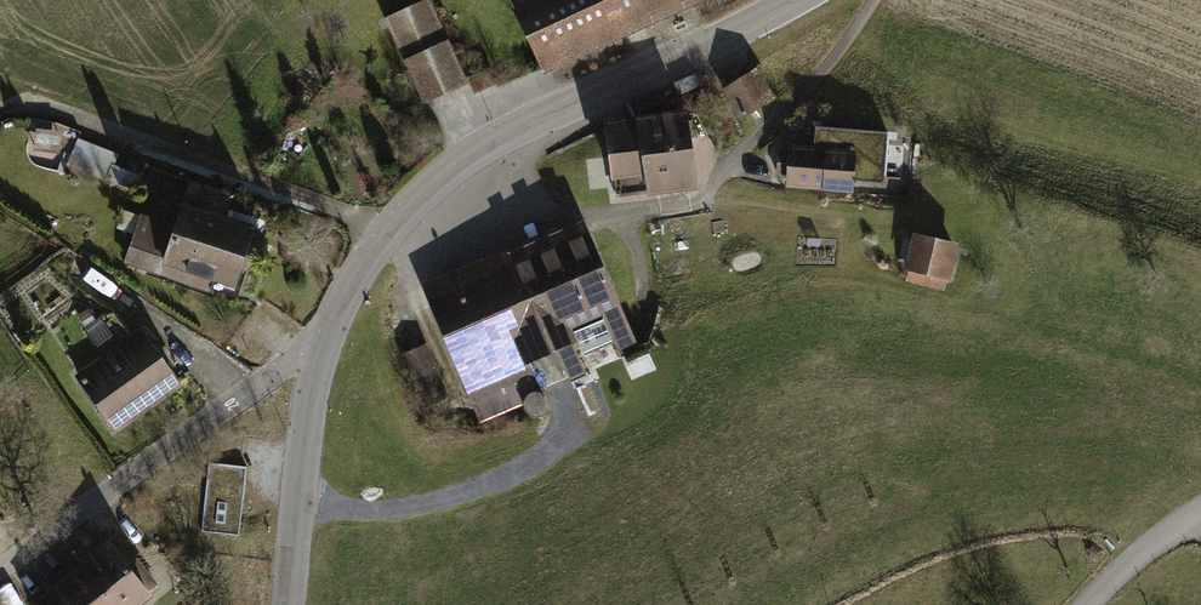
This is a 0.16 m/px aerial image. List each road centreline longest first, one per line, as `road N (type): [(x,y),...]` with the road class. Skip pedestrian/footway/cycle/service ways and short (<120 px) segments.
road 1 (tertiary): [(791,0),(469,157),(387,230),(325,343)]
road 2 (track): [(387,230),(44,104),(0,109)]
road 3 (residential): [(325,343),(0,571)]
road 4 (tertiary): [(325,343),(307,414),(289,604)]
road 5 (track): [(1087,604),(1200,508)]

